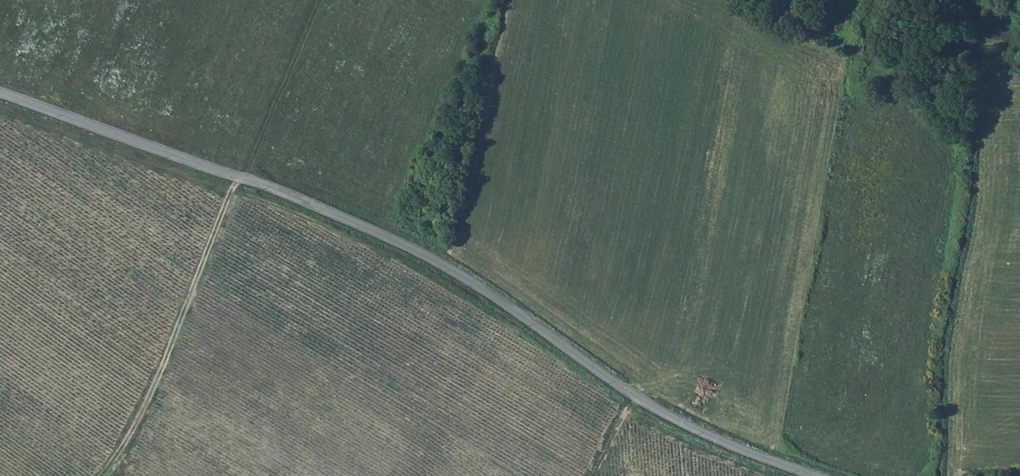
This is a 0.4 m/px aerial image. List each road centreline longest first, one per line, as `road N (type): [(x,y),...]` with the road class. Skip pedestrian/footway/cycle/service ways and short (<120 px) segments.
road 1 (unclassified): [(0,91),(385,234),(472,281),(661,410),(821,475)]
road 2 (track): [(239,175),(155,381),(100,475)]

